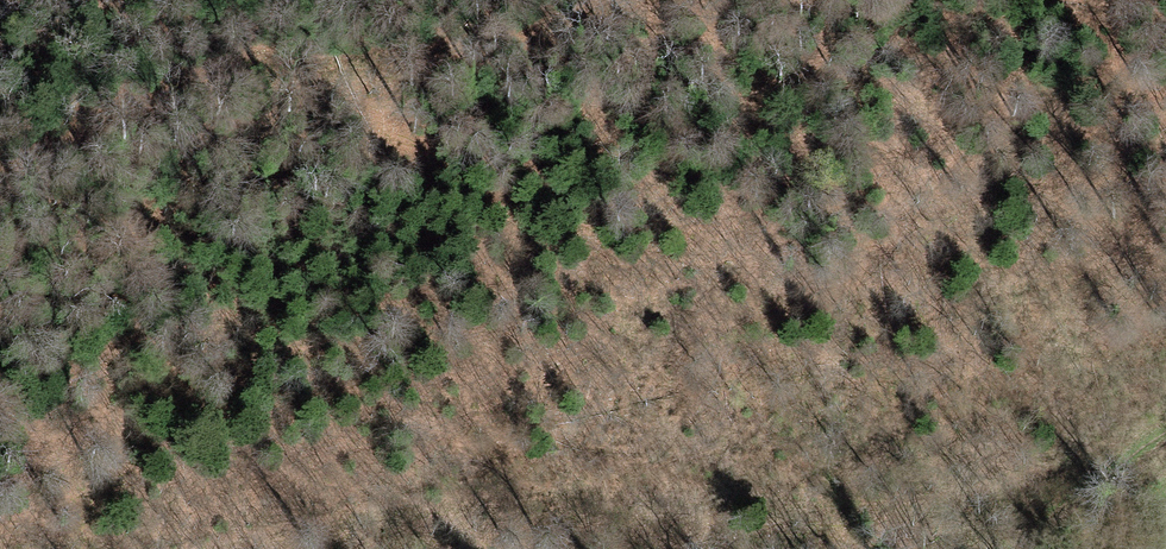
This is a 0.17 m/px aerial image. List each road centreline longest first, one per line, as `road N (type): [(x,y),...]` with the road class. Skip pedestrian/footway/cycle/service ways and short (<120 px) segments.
road 1 (track): [(253,548),(416,514),(658,507),(930,524),(1153,446)]
road 2 (track): [(619,0),(387,56),(108,91),(0,135)]
road 3 (track): [(978,548),(1153,446)]

